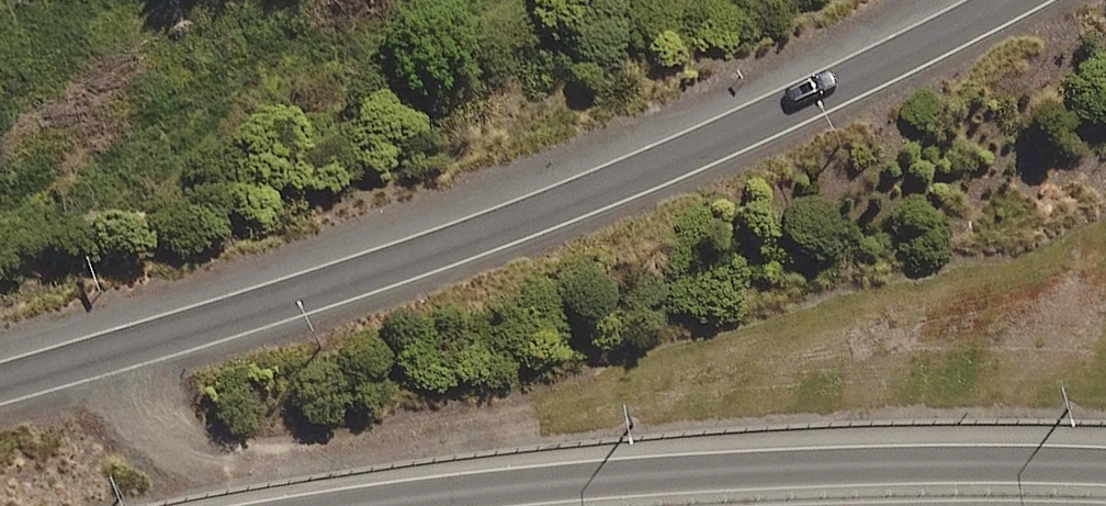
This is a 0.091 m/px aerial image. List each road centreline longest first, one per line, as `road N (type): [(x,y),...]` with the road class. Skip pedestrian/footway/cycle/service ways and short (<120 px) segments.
road 1 (motorway): [(0,386),(215,328),(449,250),(769,123),(1018,0)]
road 2 (motorway): [(416,505),(863,467),(1105,466)]
road 3 (track): [(112,355),(163,427),(208,448),(311,461),(619,404)]

